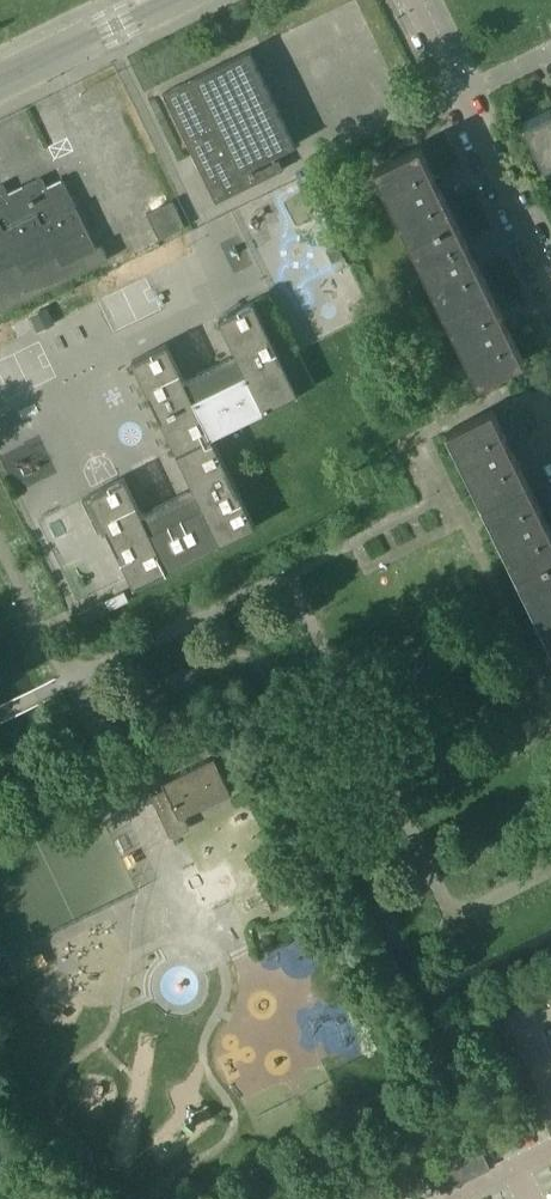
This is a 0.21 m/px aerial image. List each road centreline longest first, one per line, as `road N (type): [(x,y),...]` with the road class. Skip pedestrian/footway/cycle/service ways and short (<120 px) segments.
road 1 (residential): [(550,286),(412,0)]
road 2 (residential): [(0,81),(165,0)]

